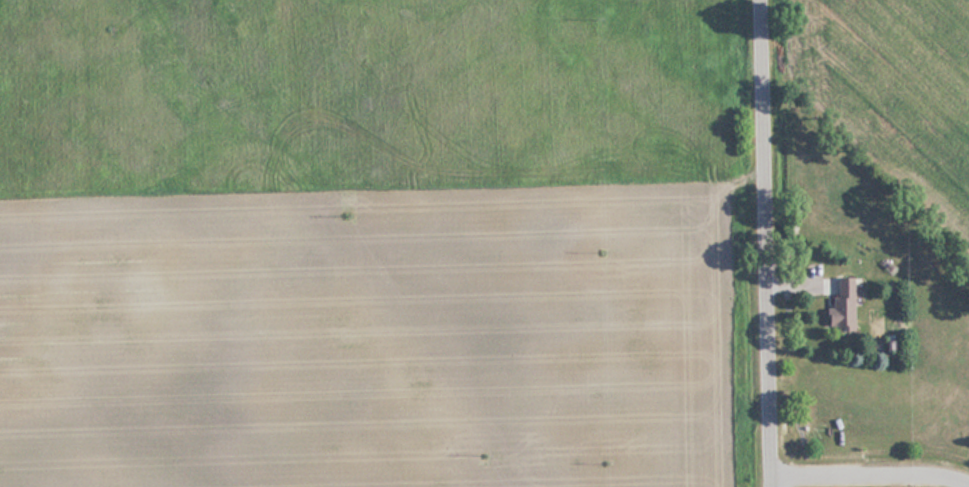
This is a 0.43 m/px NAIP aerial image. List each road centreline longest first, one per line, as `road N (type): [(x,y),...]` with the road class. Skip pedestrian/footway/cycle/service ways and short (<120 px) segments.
road 1 (residential): [(773,486),(763,0)]
road 2 (residential): [(773,478),(953,479),(967,486)]

